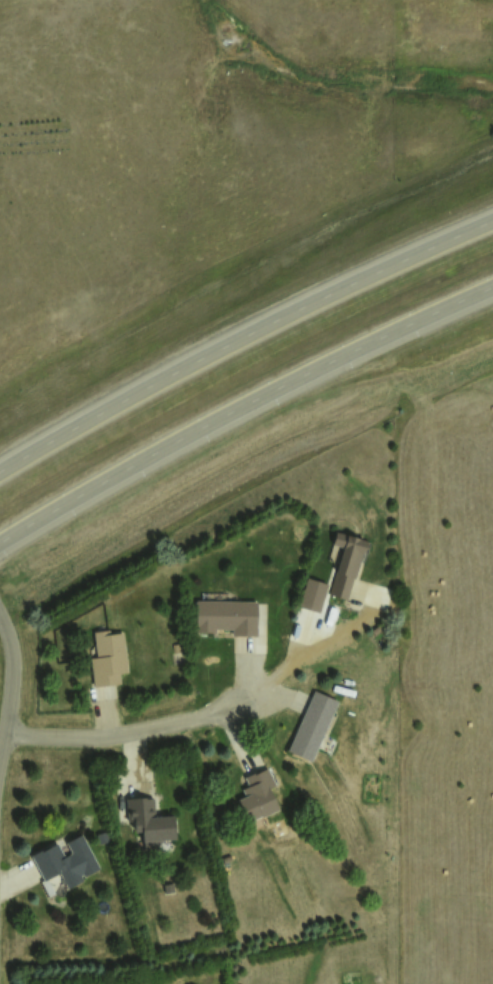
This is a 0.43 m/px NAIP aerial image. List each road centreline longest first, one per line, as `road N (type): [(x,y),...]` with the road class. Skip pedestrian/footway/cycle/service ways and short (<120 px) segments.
road 1 (primary): [(0,547),(270,396),(492,291)]
road 2 (primary): [(492,219),(237,339),(0,473)]
road 3 (residential): [(0,615),(22,653),(0,887)]
road 4 (residential): [(14,743),(65,748),(232,713)]

